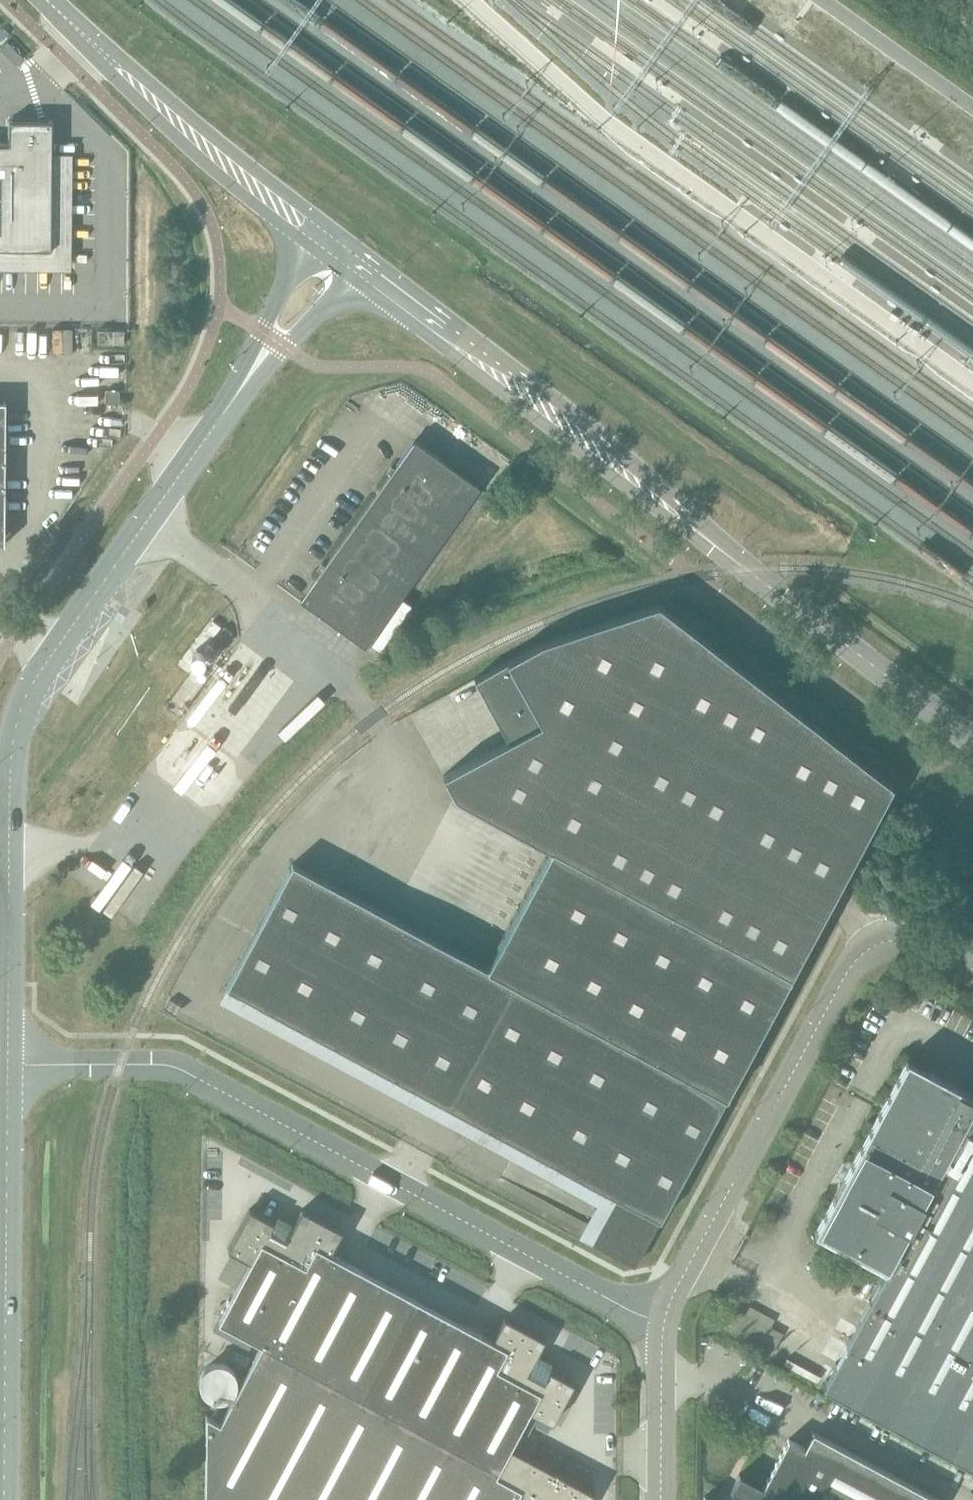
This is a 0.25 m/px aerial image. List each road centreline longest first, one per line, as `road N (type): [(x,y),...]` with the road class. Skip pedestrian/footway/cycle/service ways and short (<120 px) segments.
road 1 (unclassified): [(7,1056),(178,1068),(600,1294),(664,1314)]
road 2 (tertiary): [(781,595),(761,568),(538,385),(367,264)]
road 3 (tertiary): [(355,282),(737,570),(781,595)]
road 4 (unclassified): [(972,969),(901,938),(871,945),(852,961),(680,1280)]
road 5 (tertiary): [(222,414),(25,699),(13,741),(9,833)]
road 6 (tertiary): [(7,1056),(3,1499)]
road 7 (tertiary): [(322,230),(314,213),(89,40)]
road 8 (tertiary): [(89,40),(117,81),(189,150),(307,246)]
road 9 (tertiary): [(972,741),(781,595)]
road 10 (tertiary): [(9,833),(7,1056)]
road 11 (tertiary): [(307,246),(222,399),(222,414)]
road 12 (tertiary): [(222,414),(355,282)]
road 13 (unclassified): [(660,1499),(664,1314)]

